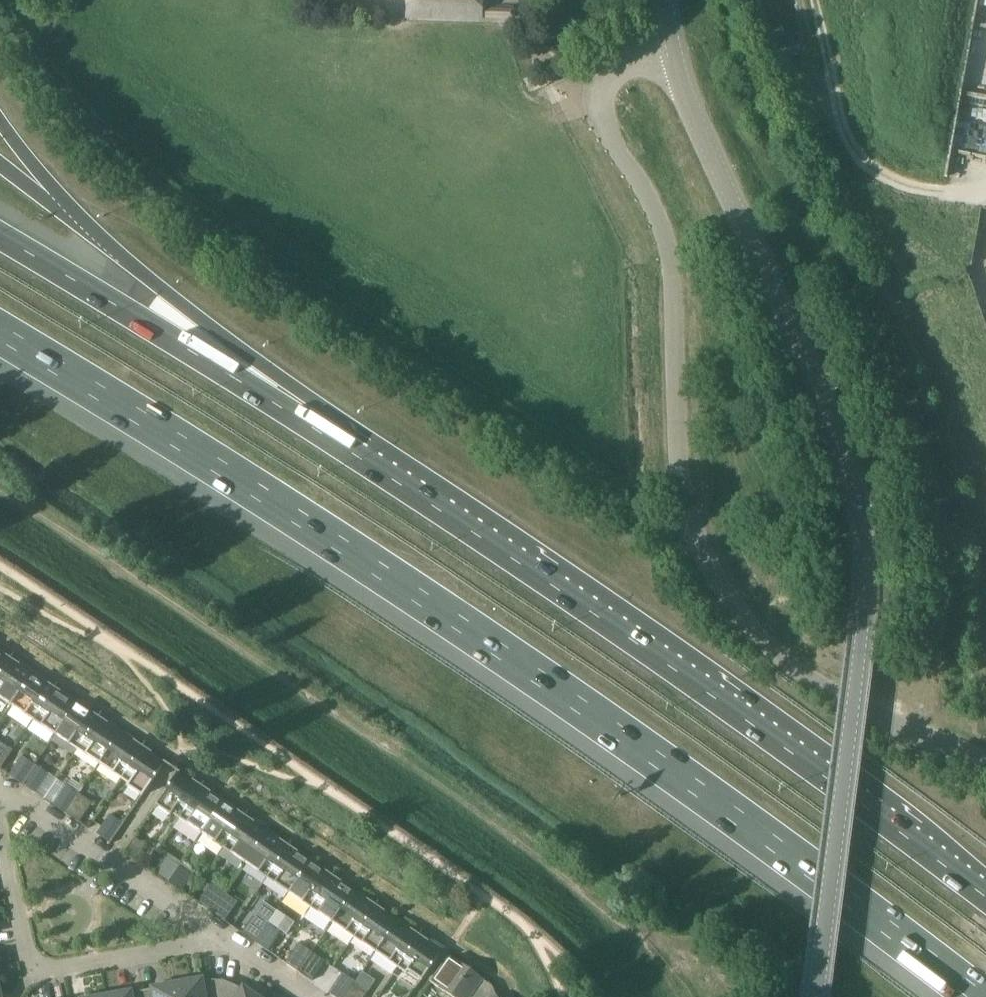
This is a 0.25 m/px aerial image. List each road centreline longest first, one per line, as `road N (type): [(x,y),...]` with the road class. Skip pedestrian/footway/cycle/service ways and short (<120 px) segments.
road 1 (motorway): [(0,331),(458,618),(755,825),(976,996)]
road 2 (tertiary): [(815,996),(863,635),(863,541),(845,450),(695,117),(674,44)]
road 3 (unclassified): [(985,763),(908,731),(773,650),(742,618),(693,531),(680,453),(668,241),(606,124),(600,96),(619,65),(674,44)]
road 4 (motorway): [(985,897),(770,735),(362,458)]
road 5 (motorway): [(362,458),(0,236)]
road 6 (motorway): [(362,458),(299,396),(88,229)]
road 7 (residential): [(219,937),(31,972),(0,811)]
road 8 (track): [(815,0),(853,150),(889,180),(956,194)]
road 9 (residential): [(219,937),(0,788)]

